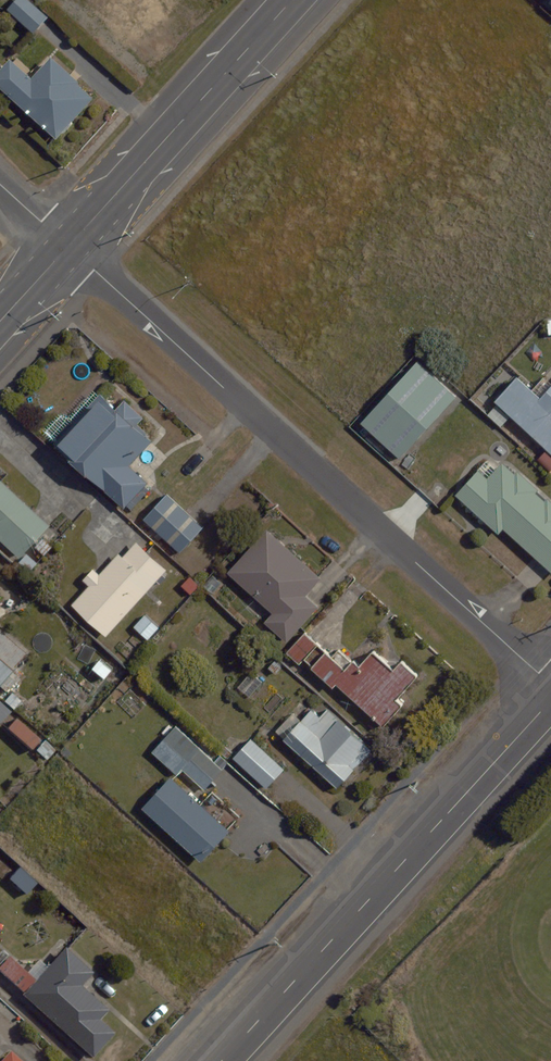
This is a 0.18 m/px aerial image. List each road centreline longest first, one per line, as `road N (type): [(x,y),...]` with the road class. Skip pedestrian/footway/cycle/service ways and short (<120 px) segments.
road 1 (residential): [(68,247),(550,684)]
road 2 (residential): [(223,1060),(550,700)]
road 3 (primary): [(293,0),(68,247)]

